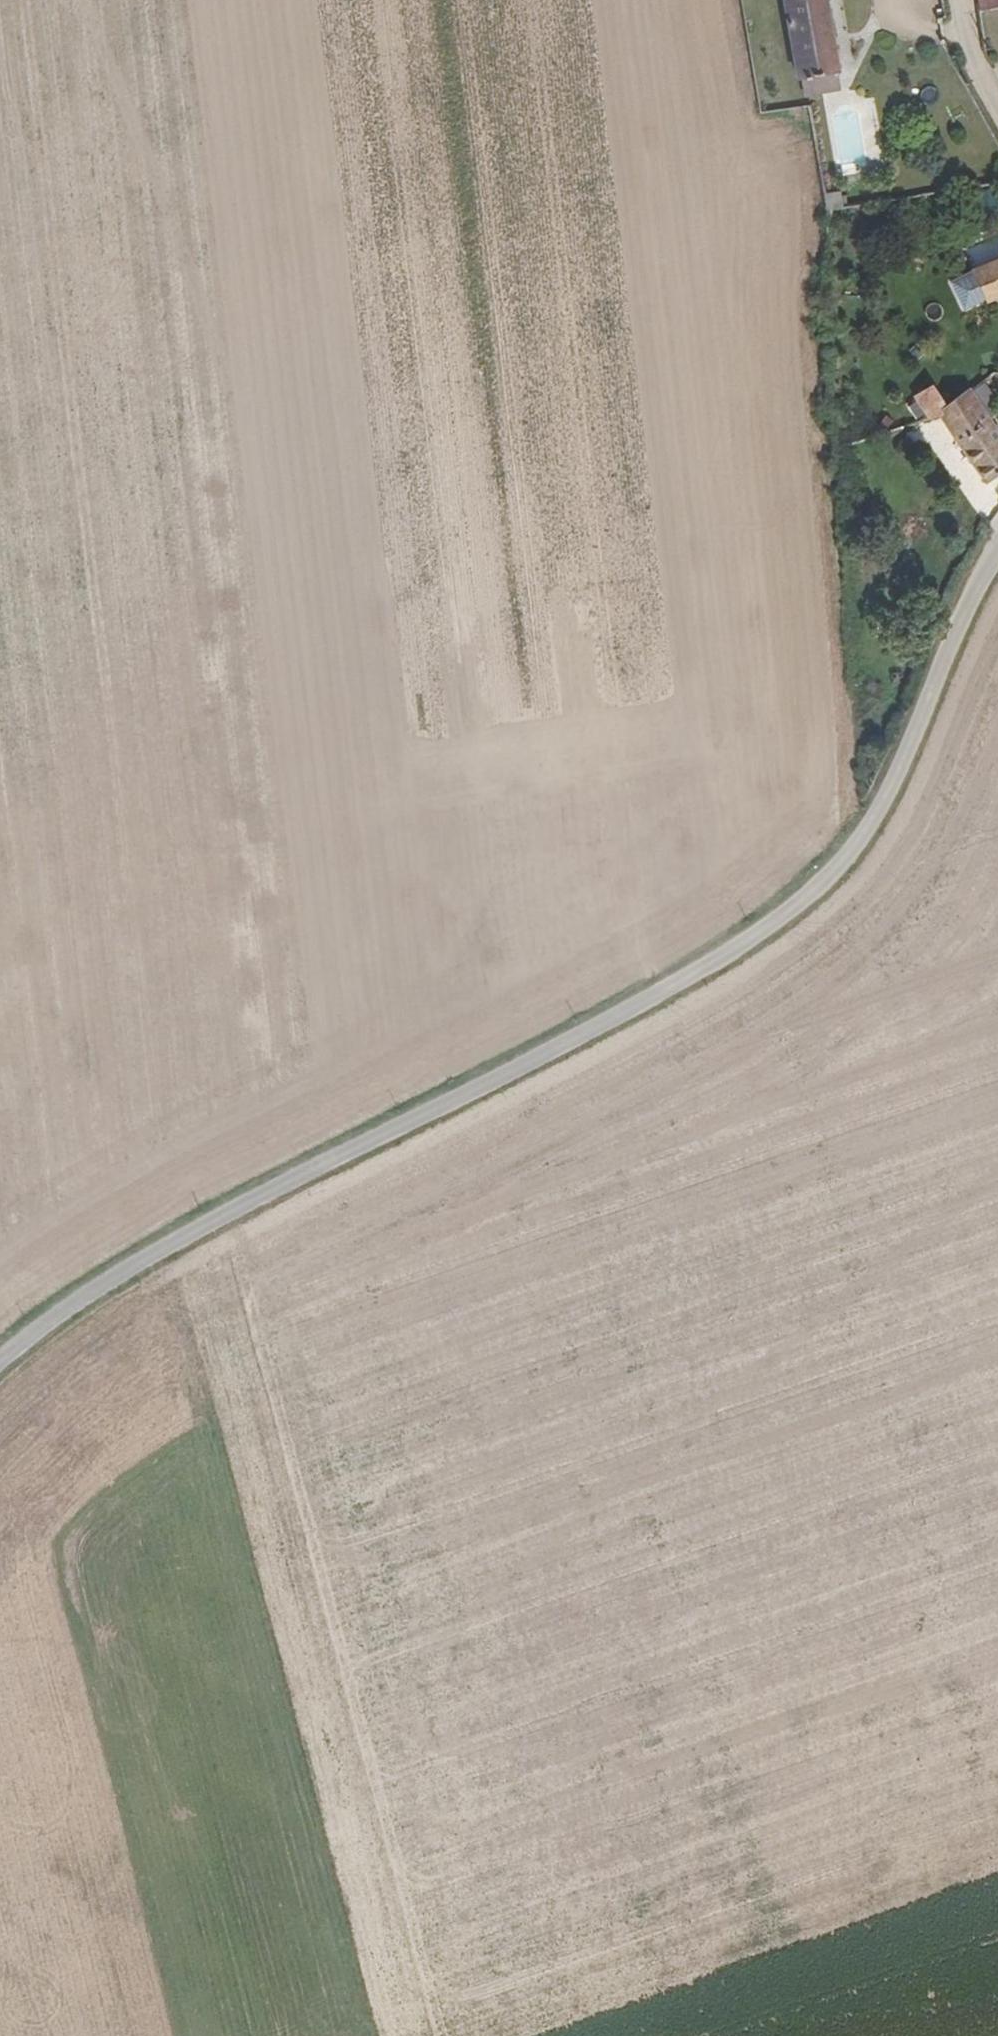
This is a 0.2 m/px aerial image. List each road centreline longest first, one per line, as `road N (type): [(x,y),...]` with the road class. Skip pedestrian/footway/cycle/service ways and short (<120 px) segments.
road 1 (tertiary): [(997,538),(908,768),(828,889),(734,961),(23,1343),(0,1365)]
road 2 (residential): [(997,126),(956,55),(950,0)]

